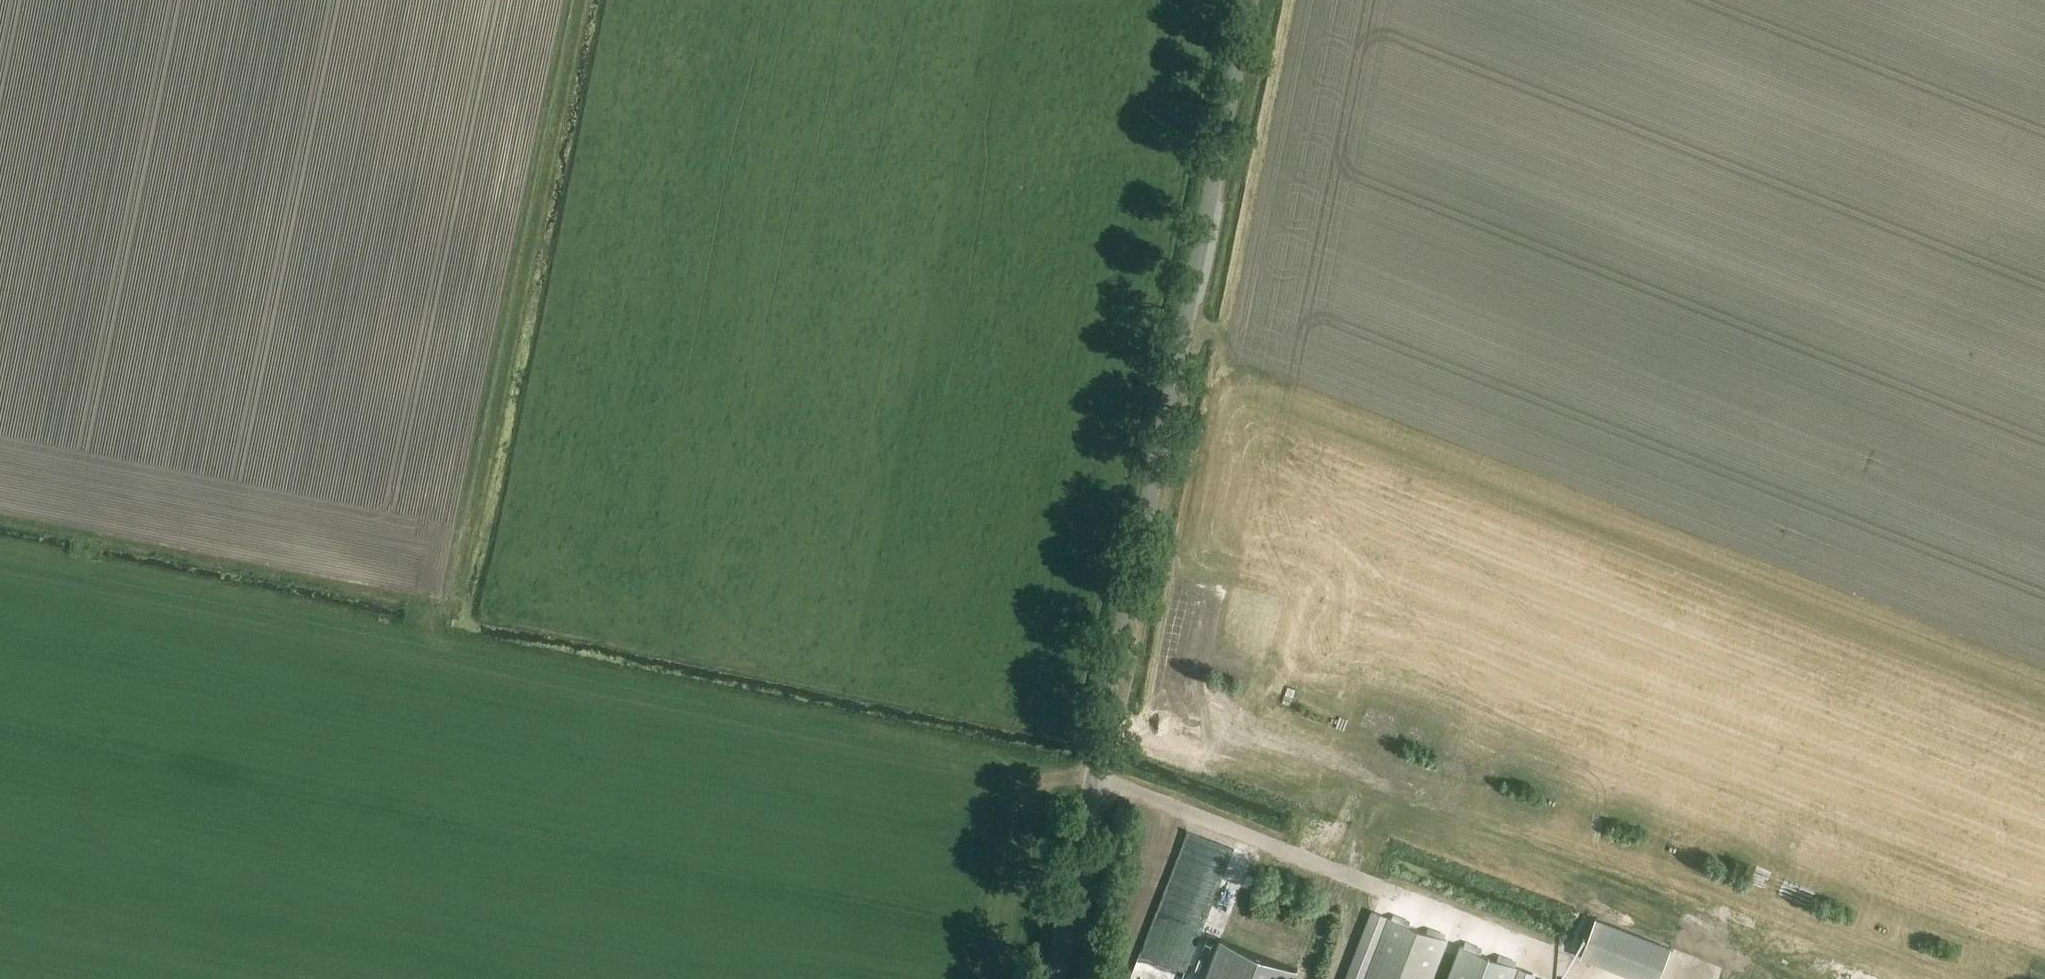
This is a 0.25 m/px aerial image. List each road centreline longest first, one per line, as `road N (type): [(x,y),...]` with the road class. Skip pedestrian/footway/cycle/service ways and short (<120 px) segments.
road 1 (unclassified): [(1052,978),(1251,0)]

